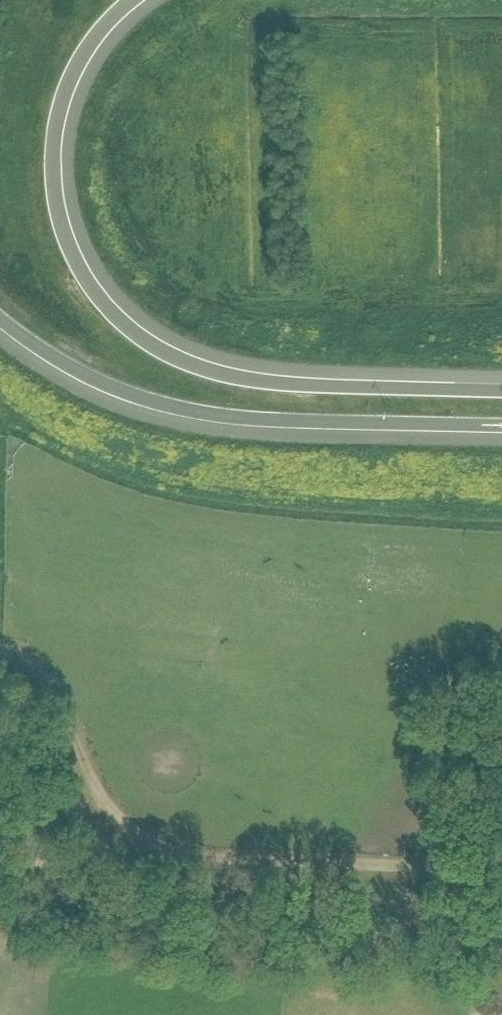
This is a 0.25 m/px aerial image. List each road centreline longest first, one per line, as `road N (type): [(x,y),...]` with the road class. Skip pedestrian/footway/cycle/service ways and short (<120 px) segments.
road 1 (motorway): [(501,389),(214,373),(138,336),(109,310),(60,231),(51,143),(78,64),(129,0)]
road 2 (track): [(501,879),(202,850),(155,838),(117,817),(53,691),(33,665),(0,648)]
road 3 (motorway): [(0,322),(92,379),(197,415),(501,426)]

